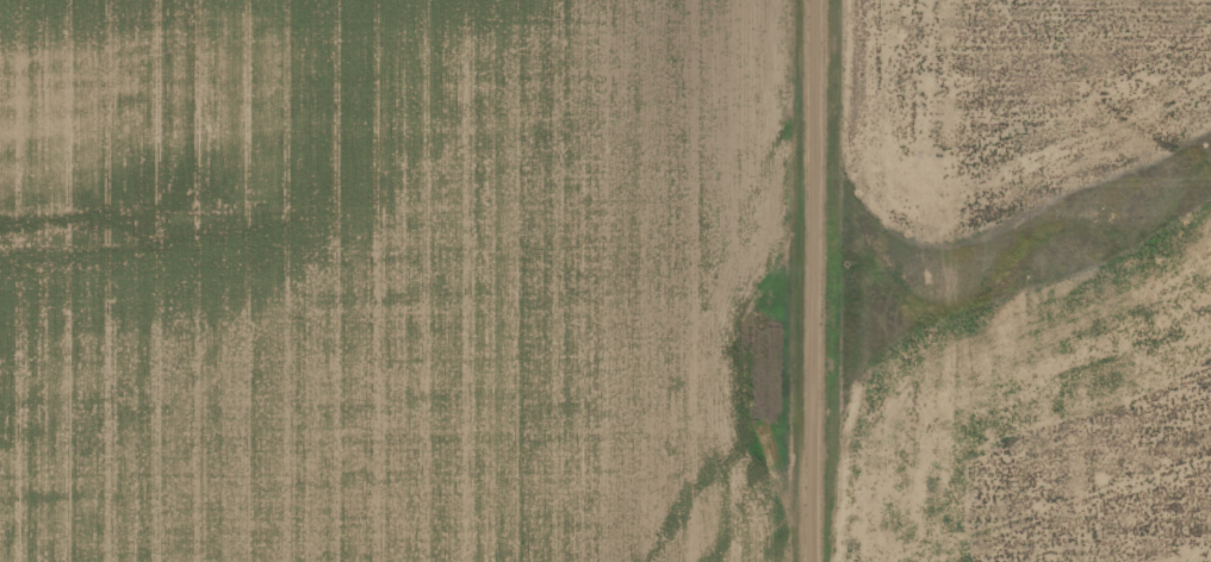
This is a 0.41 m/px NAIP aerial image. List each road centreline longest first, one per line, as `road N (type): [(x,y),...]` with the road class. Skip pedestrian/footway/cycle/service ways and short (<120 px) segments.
road 1 (residential): [(818,561),(820,0)]

